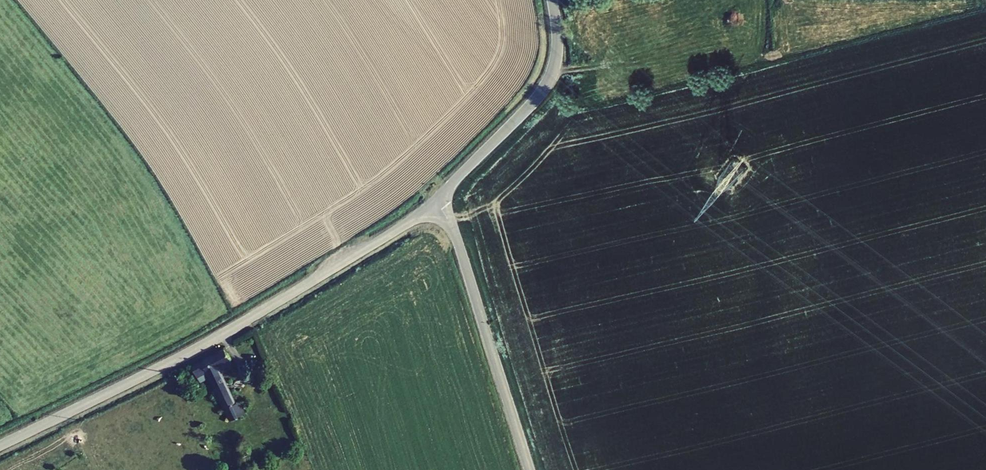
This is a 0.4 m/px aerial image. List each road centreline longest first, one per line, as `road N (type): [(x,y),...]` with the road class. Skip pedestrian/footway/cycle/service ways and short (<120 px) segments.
road 1 (residential): [(0,444),(206,343),(434,200)]
road 2 (unclassified): [(434,200),(455,232),(529,469)]
road 3 (residential): [(434,200),(542,91),(556,52),(552,0)]

